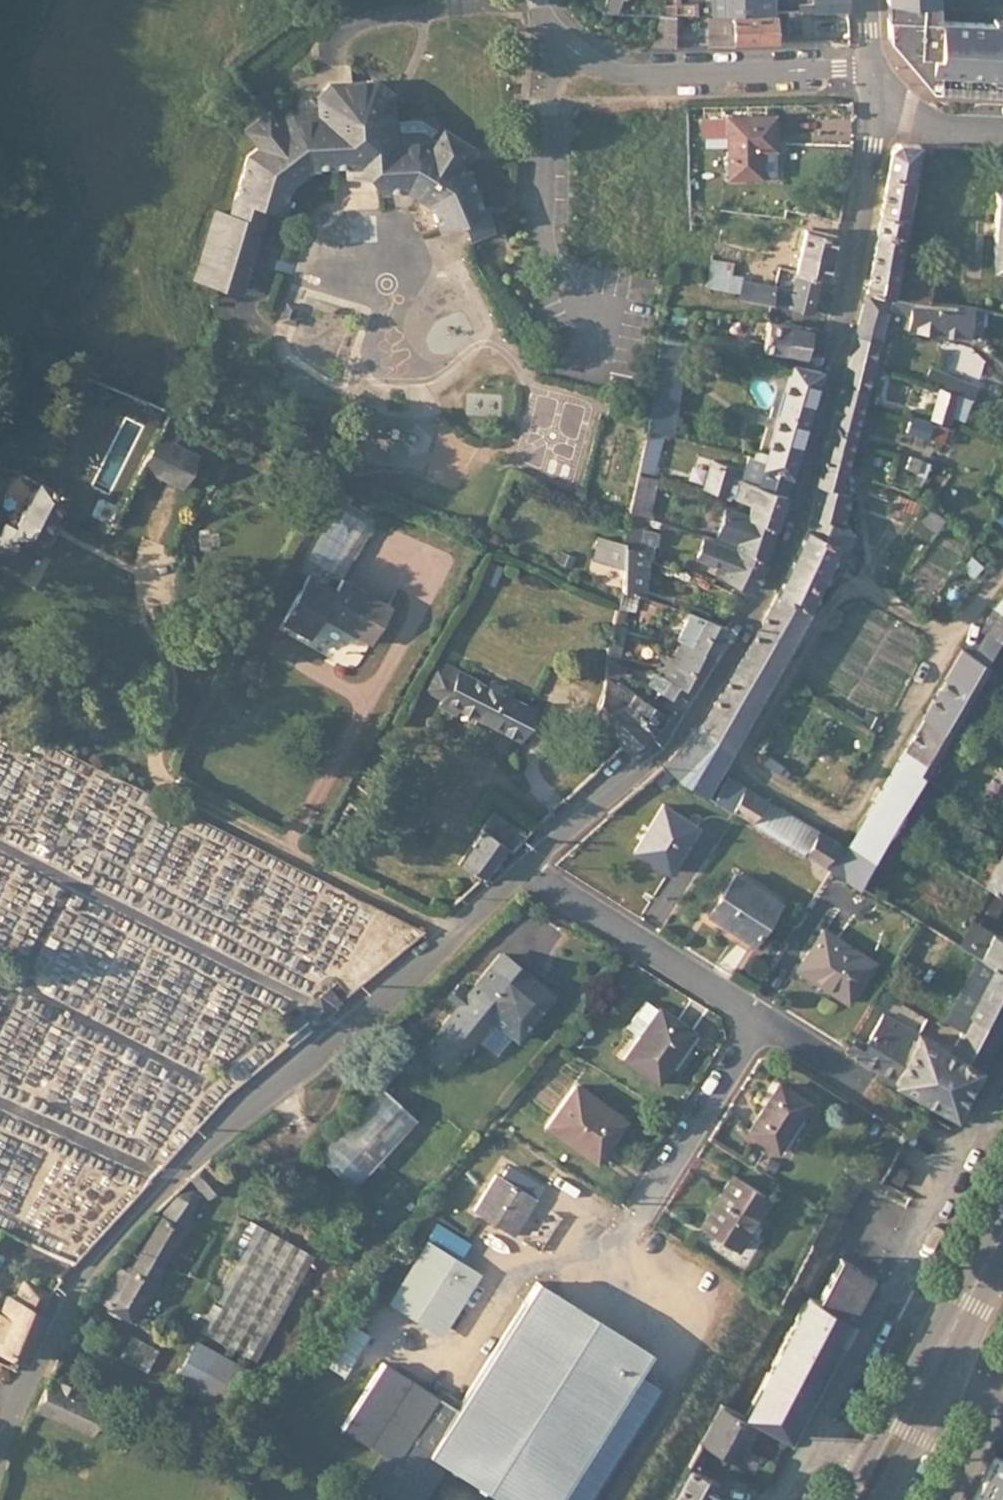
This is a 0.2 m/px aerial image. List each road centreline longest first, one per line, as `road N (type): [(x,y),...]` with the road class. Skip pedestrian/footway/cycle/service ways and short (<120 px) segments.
road 1 (residential): [(522,867),(689,722),(787,546),(844,340),(879,108)]
road 2 (residential): [(0,1444),(84,1269),(167,1180),(522,867)]
road 3 (residential): [(539,0),(575,54),(609,74),(874,70)]
road 4 (residential): [(522,867),(760,1016)]
road 5 (residential): [(1002,1079),(889,1298)]
road 6 (residential): [(760,1016),(643,1209)]
road 7 (secondary): [(889,1499),(940,1395),(946,1349)]
road 8 (residential): [(889,1298),(815,1440)]
road 9 (secondary): [(946,1349),(911,1380),(866,1465)]
road 10 (residential): [(879,108),(909,126),(1002,131)]

